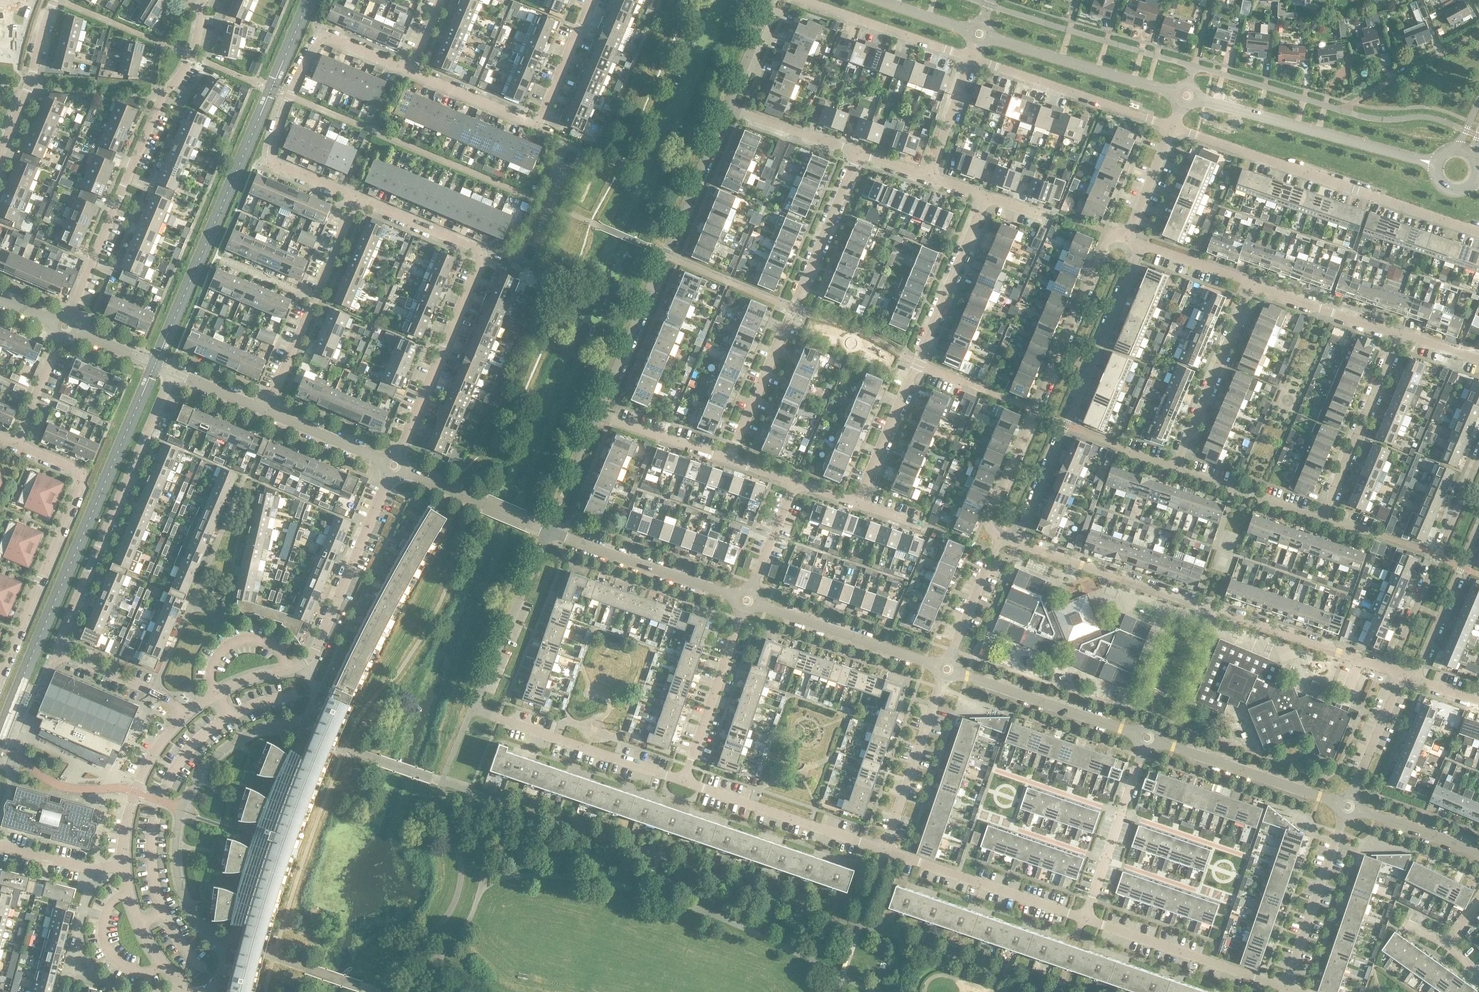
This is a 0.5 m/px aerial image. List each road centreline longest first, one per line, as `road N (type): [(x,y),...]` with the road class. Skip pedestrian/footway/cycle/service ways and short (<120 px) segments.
road 1 (residential): [(730,460),(599,416),(730,111)]
road 2 (residential): [(183,717),(154,691),(57,651),(172,372)]
road 3 (residential): [(682,782),(474,707),(547,531)]
road 4 (residential): [(1386,665),(1015,541)]
road 5 (residential): [(397,455),(483,251),(358,197)]
road 6 (residential): [(69,316),(148,131),(191,54),(203,0)]
road 7 (residential): [(183,717),(257,673),(305,663),(388,476)]
road 8 (residential): [(1124,237),(1105,242),(1011,463),(989,519),(999,536)]
road 9 (residential): [(856,503),(983,197)]
road 10 (residential): [(730,460),(855,155)]
road 11 (residential): [(358,197),(272,162),(289,96),(324,36),(411,71)]
road 12 (residential): [(1015,541),(1140,243)]
road 13 (residential): [(1478,232),(1173,128)]
road 14 (residential): [(0,672),(83,476),(14,446)]
road 15 (residential): [(594,0),(542,125),(411,71)]
road 16 (residential): [(1478,437),(1386,665)]
road 17 (tertiary): [(1434,163),(1198,98)]
road 18 (residential): [(1173,128),(970,57)]
road 19 (residential): [(884,851),(682,782)]
road 20 (residential): [(1286,987),(1085,918)]
road 21 (residential): [(1085,918),(884,851)]
road 22 (residential): [(1175,469),(1253,283)]
road 23 (tertiary): [(735,596),(547,531)]
road 24 (residential): [(1322,519),(1395,334)]
road 25 (tertiary): [(1175,92),(989,37)]
road 26 (tertiary): [(1136,734),(957,672)]
road 27 (tertiary): [(1336,802),(1158,741)]
road 28 (tertiary): [(935,665),(757,604)]
road 29 (residential): [(884,851),(942,680)]
road 30 (residential): [(682,782),(742,612)]
road 31 (residential): [(1085,918),(1144,749)]
road 32 (residential): [(1345,818),(1286,987)]
road 33 (residential): [(970,57),(803,0)]
road 34 (residential): [(0,154),(54,0)]
road 35 (residential): [(125,861),(123,831),(134,792),(183,717)]
road 36 (residential): [(1421,677),(1478,530)]
road 37 (tertiary): [(547,531),(404,470)]
road 38 (residential): [(1322,519),(1175,469)]
road 39 (residential): [(1395,334),(1253,283)]
road 40 (residential): [(185,991),(140,922),(125,861)]
road 41 (residential): [(1478,33),(1354,101)]
road 42 (residential): [(855,155),(730,111)]
road 43 (residential): [(950,659),(999,536)]
road 44 (tertiary): [(1478,857),(1358,810)]
road 45 (residential): [(0,846),(98,869),(125,861)]
road 46 (residential): [(1401,677),(1351,795)]
road 47 (residential): [(930,178),(970,57)]
road 48 (tertiary): [(383,460),(266,412)]
road 49 (residential): [(266,412),(315,297)]

